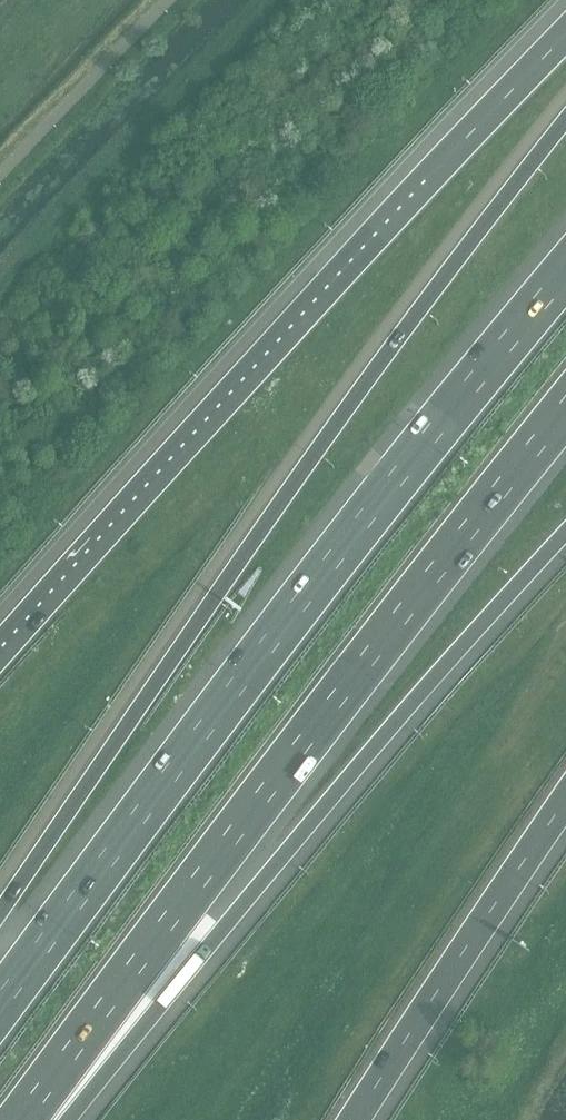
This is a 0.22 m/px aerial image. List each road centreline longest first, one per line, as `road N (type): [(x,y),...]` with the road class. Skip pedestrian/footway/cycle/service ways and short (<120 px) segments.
road 1 (motorway): [(565,118),(340,412),(0,912)]
road 2 (motorway): [(565,273),(273,639),(0,1004)]
road 3 (motorway): [(28,1119),(185,899),(565,410)]
road 4 (motorway): [(565,35),(0,650)]
road 5 (motorway): [(46,1119),(565,533)]
road 6 (motorway): [(354,1119),(565,800)]

